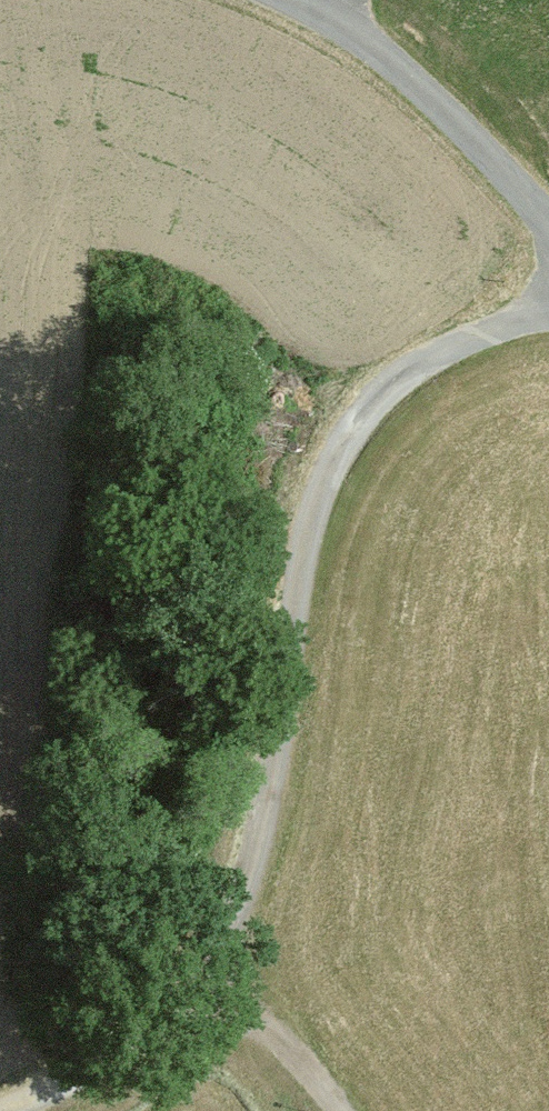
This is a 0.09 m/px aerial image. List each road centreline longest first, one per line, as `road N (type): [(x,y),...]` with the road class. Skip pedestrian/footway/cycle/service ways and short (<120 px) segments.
road 1 (track): [(14,1110),(223,982),(265,819),(300,553),(323,484),(353,424),(388,389),(548,308)]
road 2 (residential): [(292,0),(340,22),(449,118),(548,228)]
road 3 (track): [(223,982),(342,1110)]

